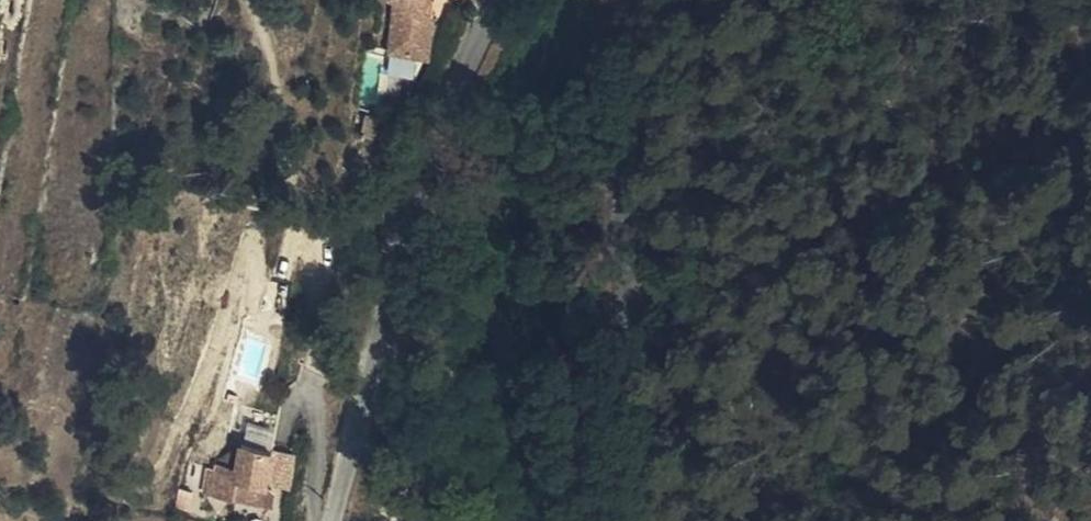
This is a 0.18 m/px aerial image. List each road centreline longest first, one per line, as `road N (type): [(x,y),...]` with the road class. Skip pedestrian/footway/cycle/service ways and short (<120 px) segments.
road 1 (residential): [(329,520),(403,215),(495,0)]
road 2 (residential): [(641,0),(647,37),(625,356),(636,444),(661,520)]

